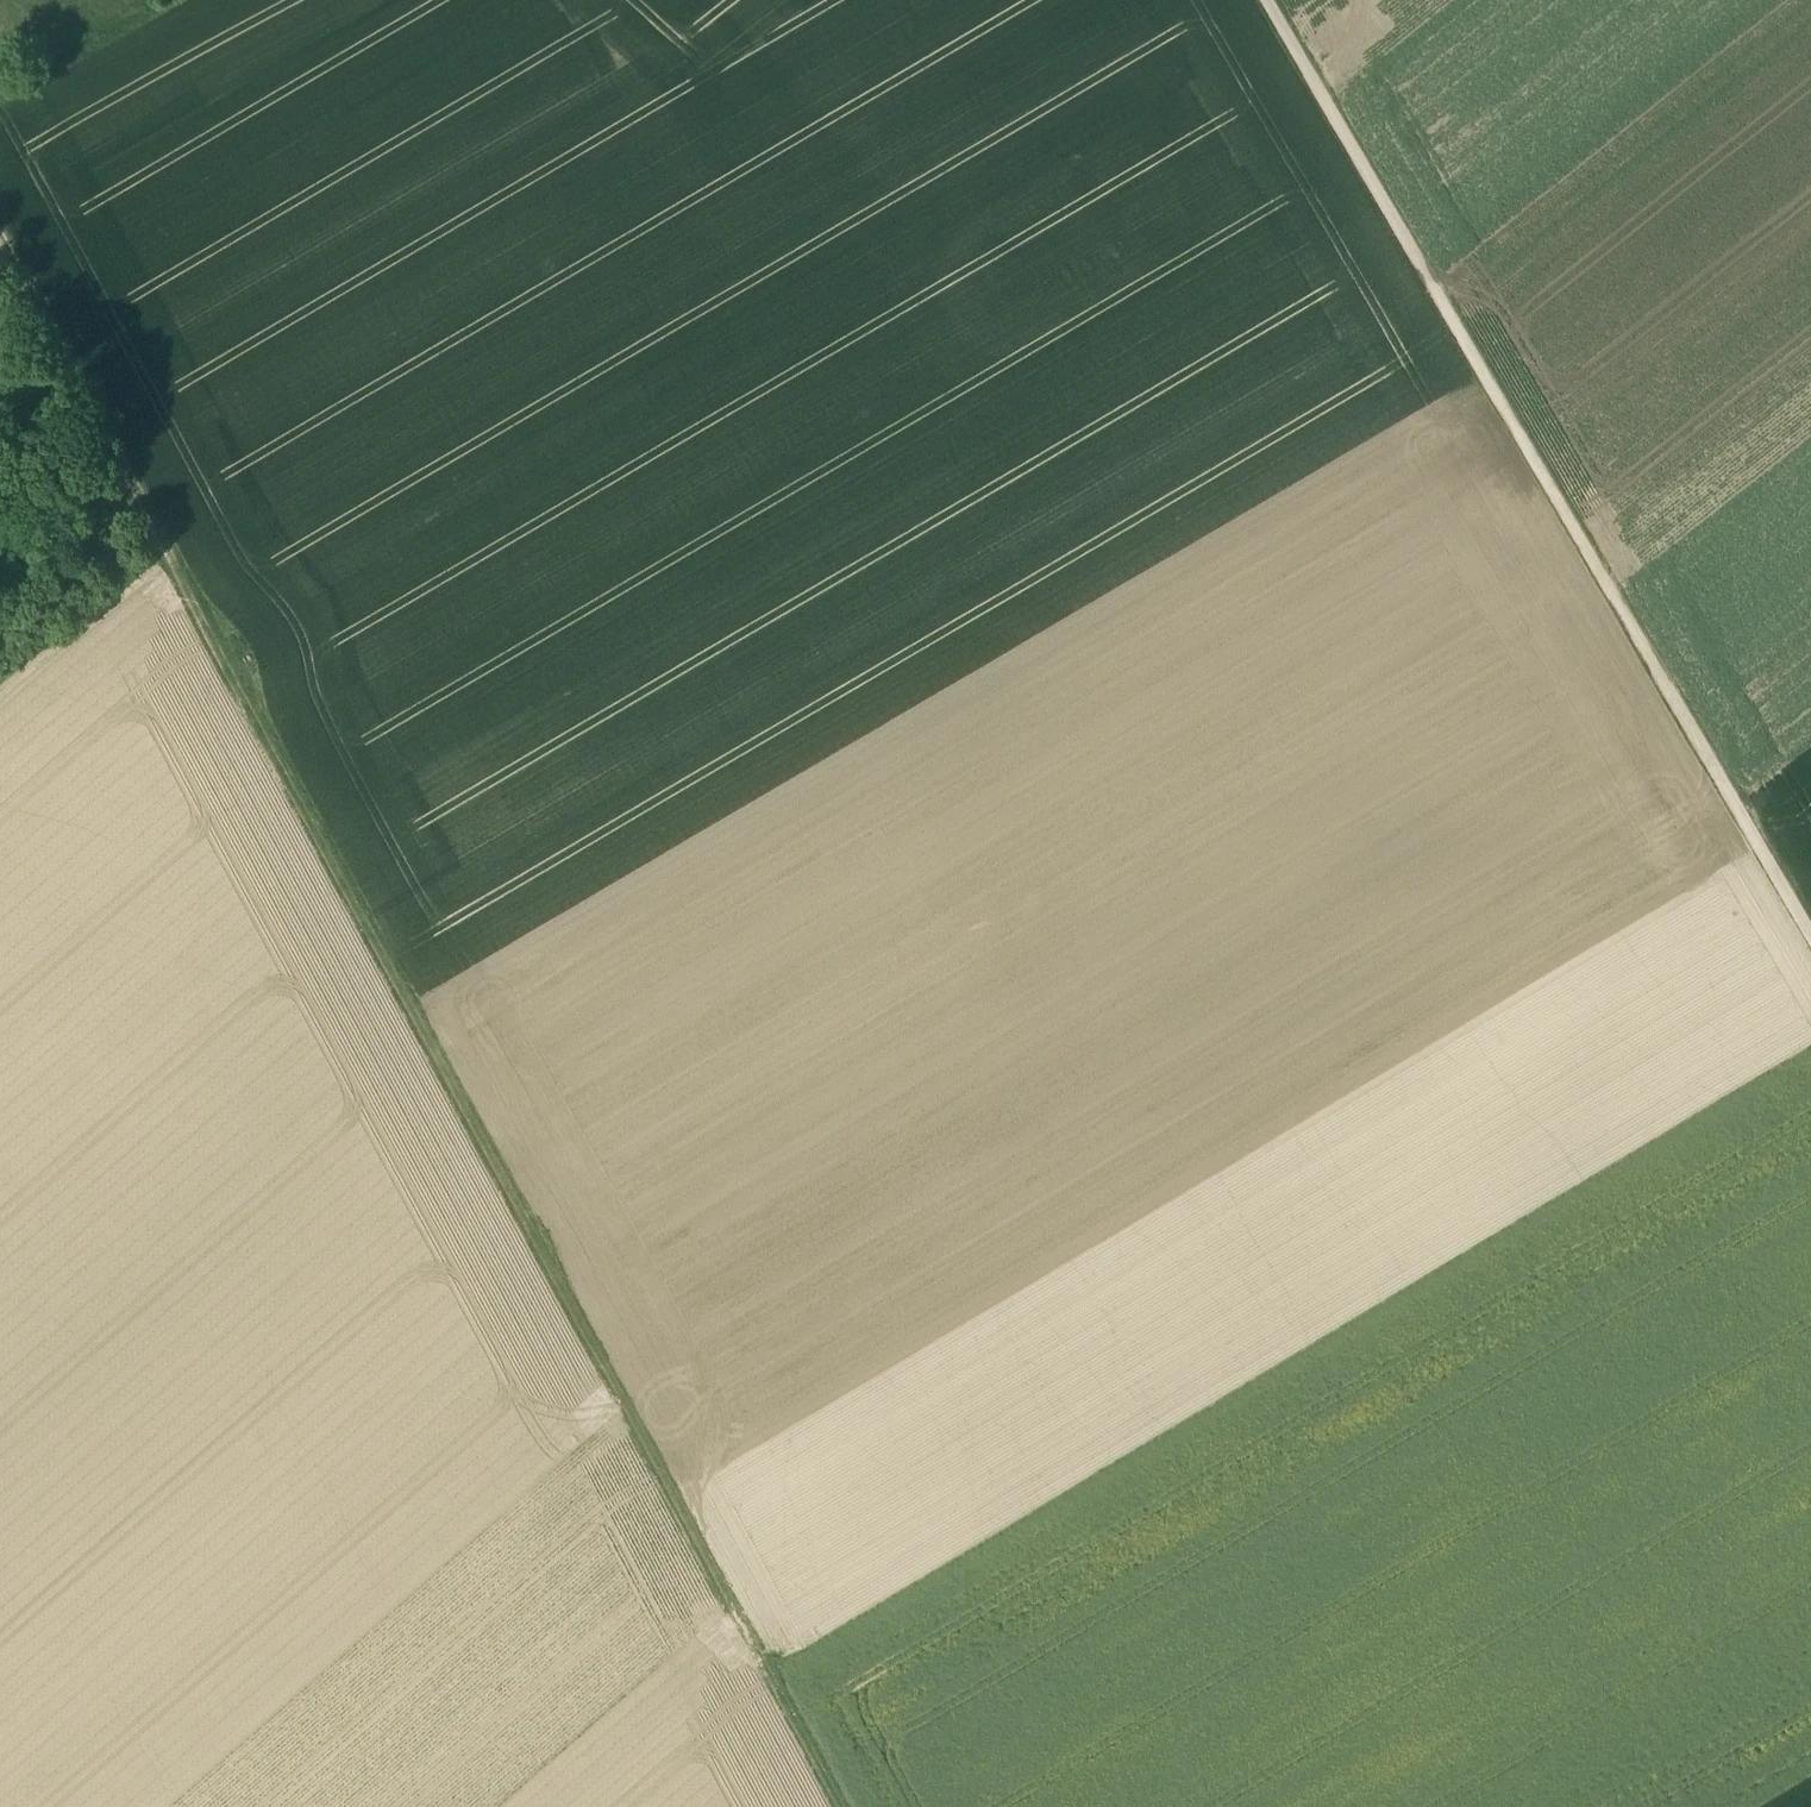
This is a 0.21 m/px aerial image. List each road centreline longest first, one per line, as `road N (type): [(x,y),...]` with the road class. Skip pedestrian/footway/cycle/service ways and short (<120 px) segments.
road 1 (track): [(0,224),(851,1806)]
road 2 (track): [(1257,0),(1810,942)]

